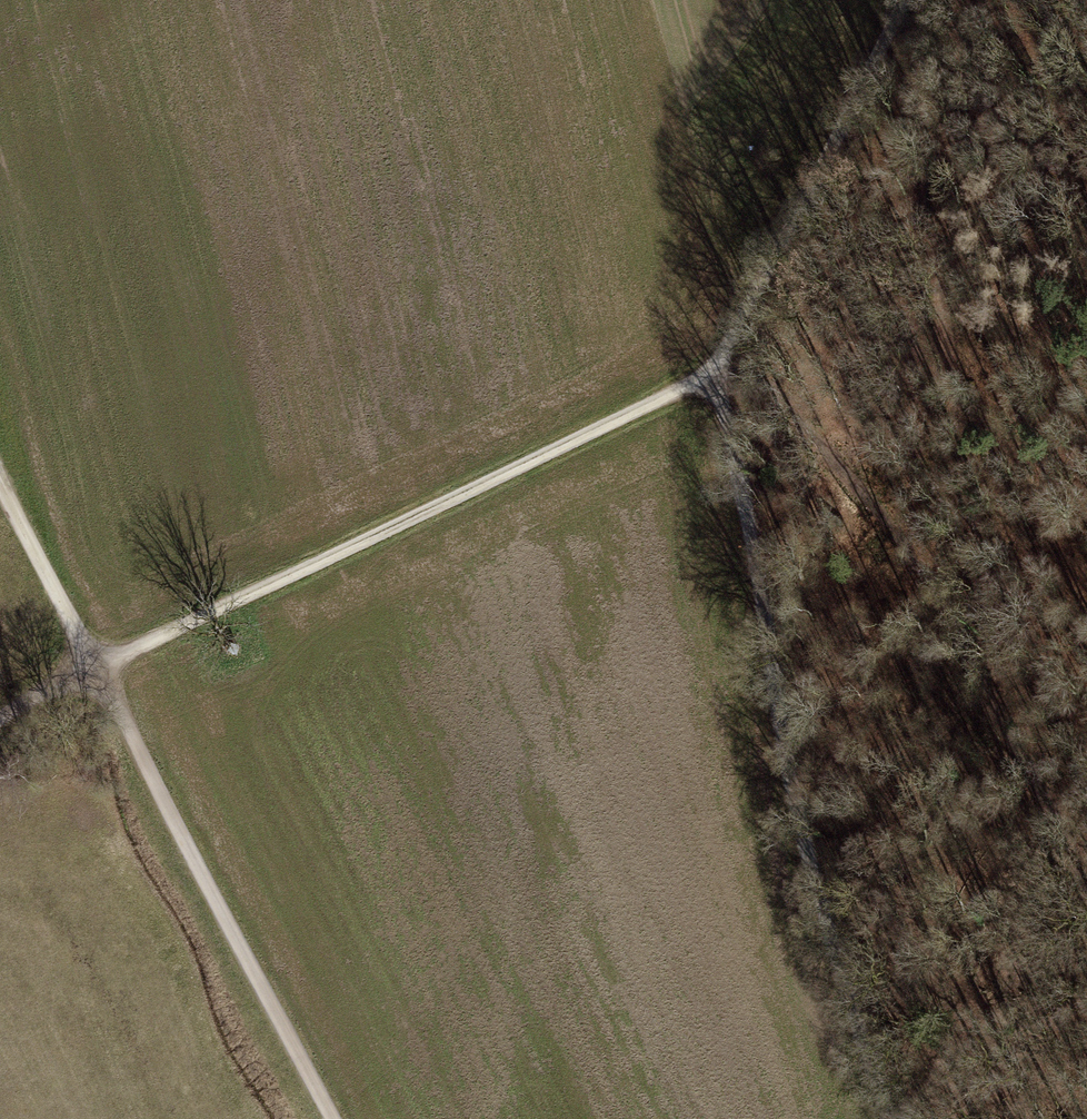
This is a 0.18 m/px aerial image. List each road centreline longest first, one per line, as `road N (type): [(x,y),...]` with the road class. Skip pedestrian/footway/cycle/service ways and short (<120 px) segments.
road 1 (track): [(1086,891),(940,597),(883,509),(766,383),(738,368),(705,376),(806,877),(888,1118)]
road 2 (track): [(898,0),(705,376),(599,435),(0,719)]
road 3 (track): [(1053,829),(953,419),(925,0)]
road 4 (track): [(0,472),(334,1118)]

